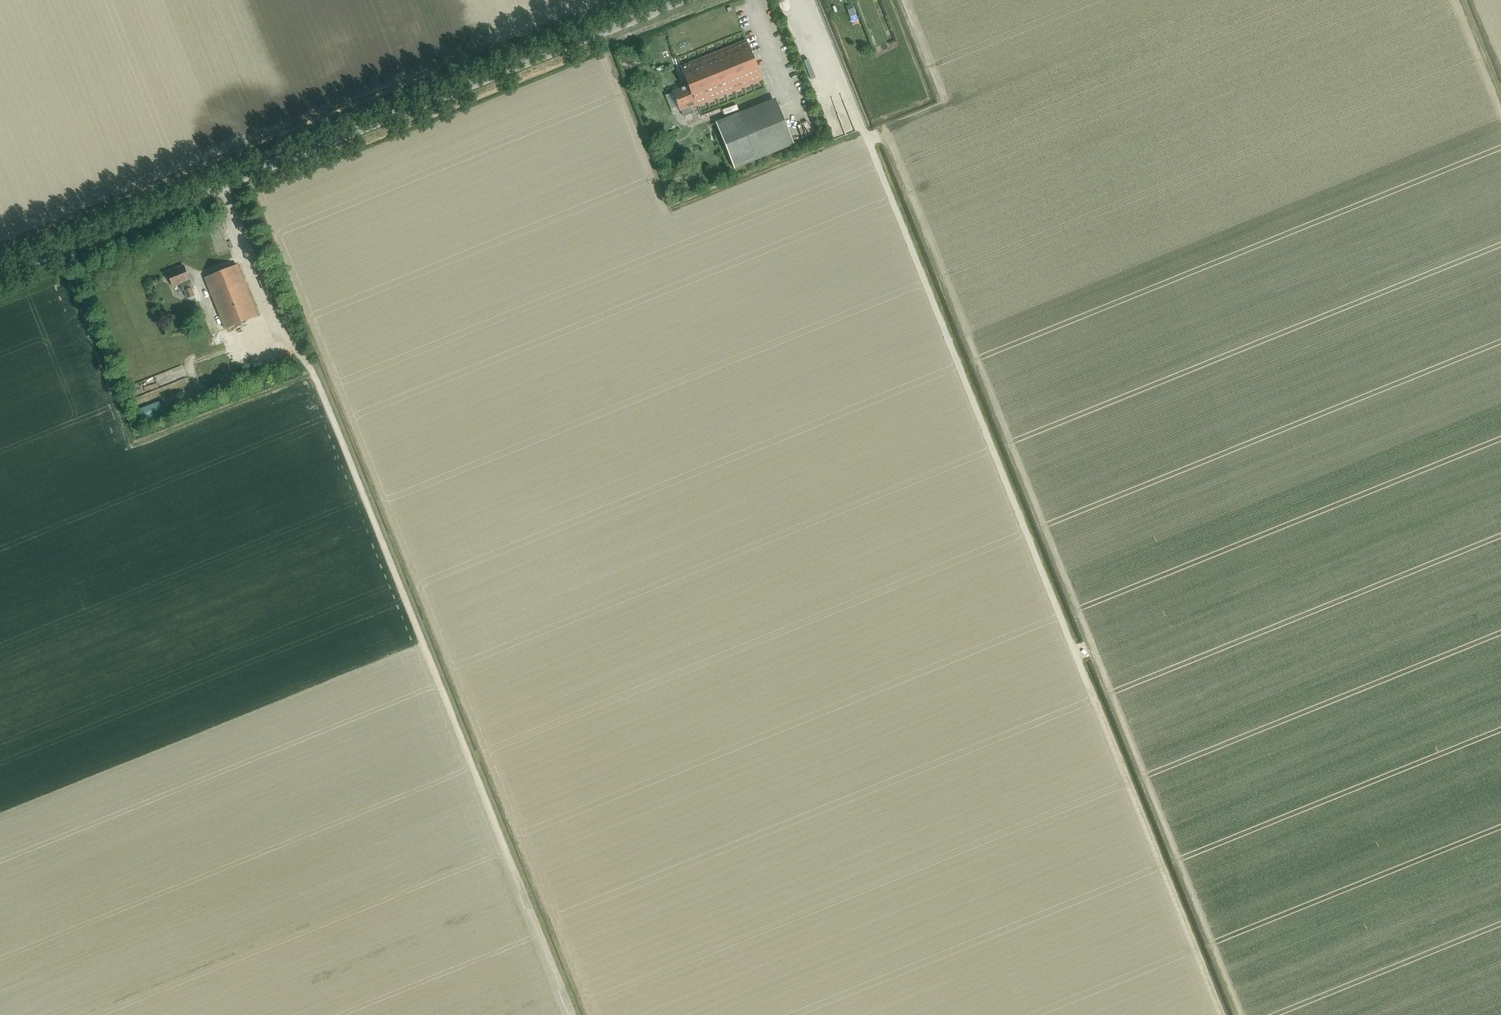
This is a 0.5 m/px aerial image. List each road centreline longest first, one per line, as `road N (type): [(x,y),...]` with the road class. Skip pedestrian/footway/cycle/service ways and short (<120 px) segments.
road 1 (unclassified): [(0,274),(680,0)]

